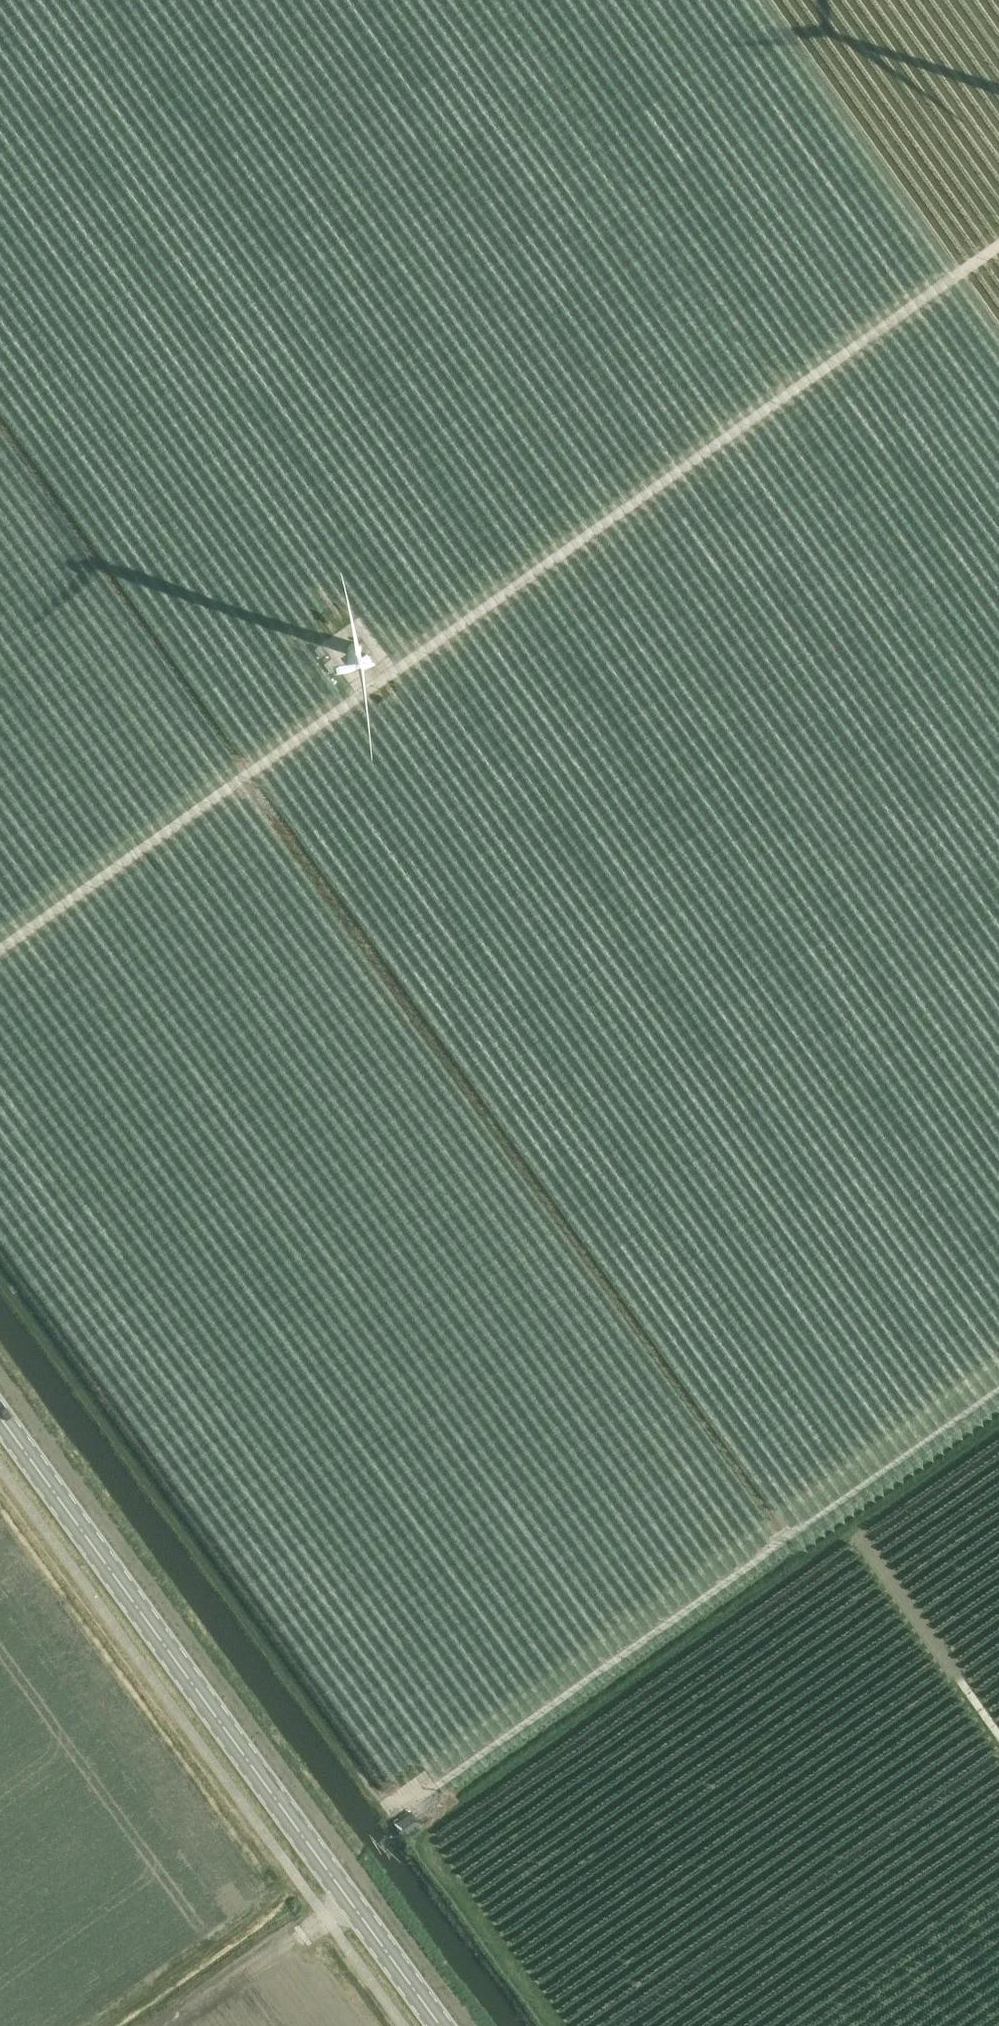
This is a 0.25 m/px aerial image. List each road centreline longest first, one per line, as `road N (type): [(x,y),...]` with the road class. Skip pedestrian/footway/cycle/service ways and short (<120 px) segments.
road 1 (secondary): [(441,2025),(0,1417)]

